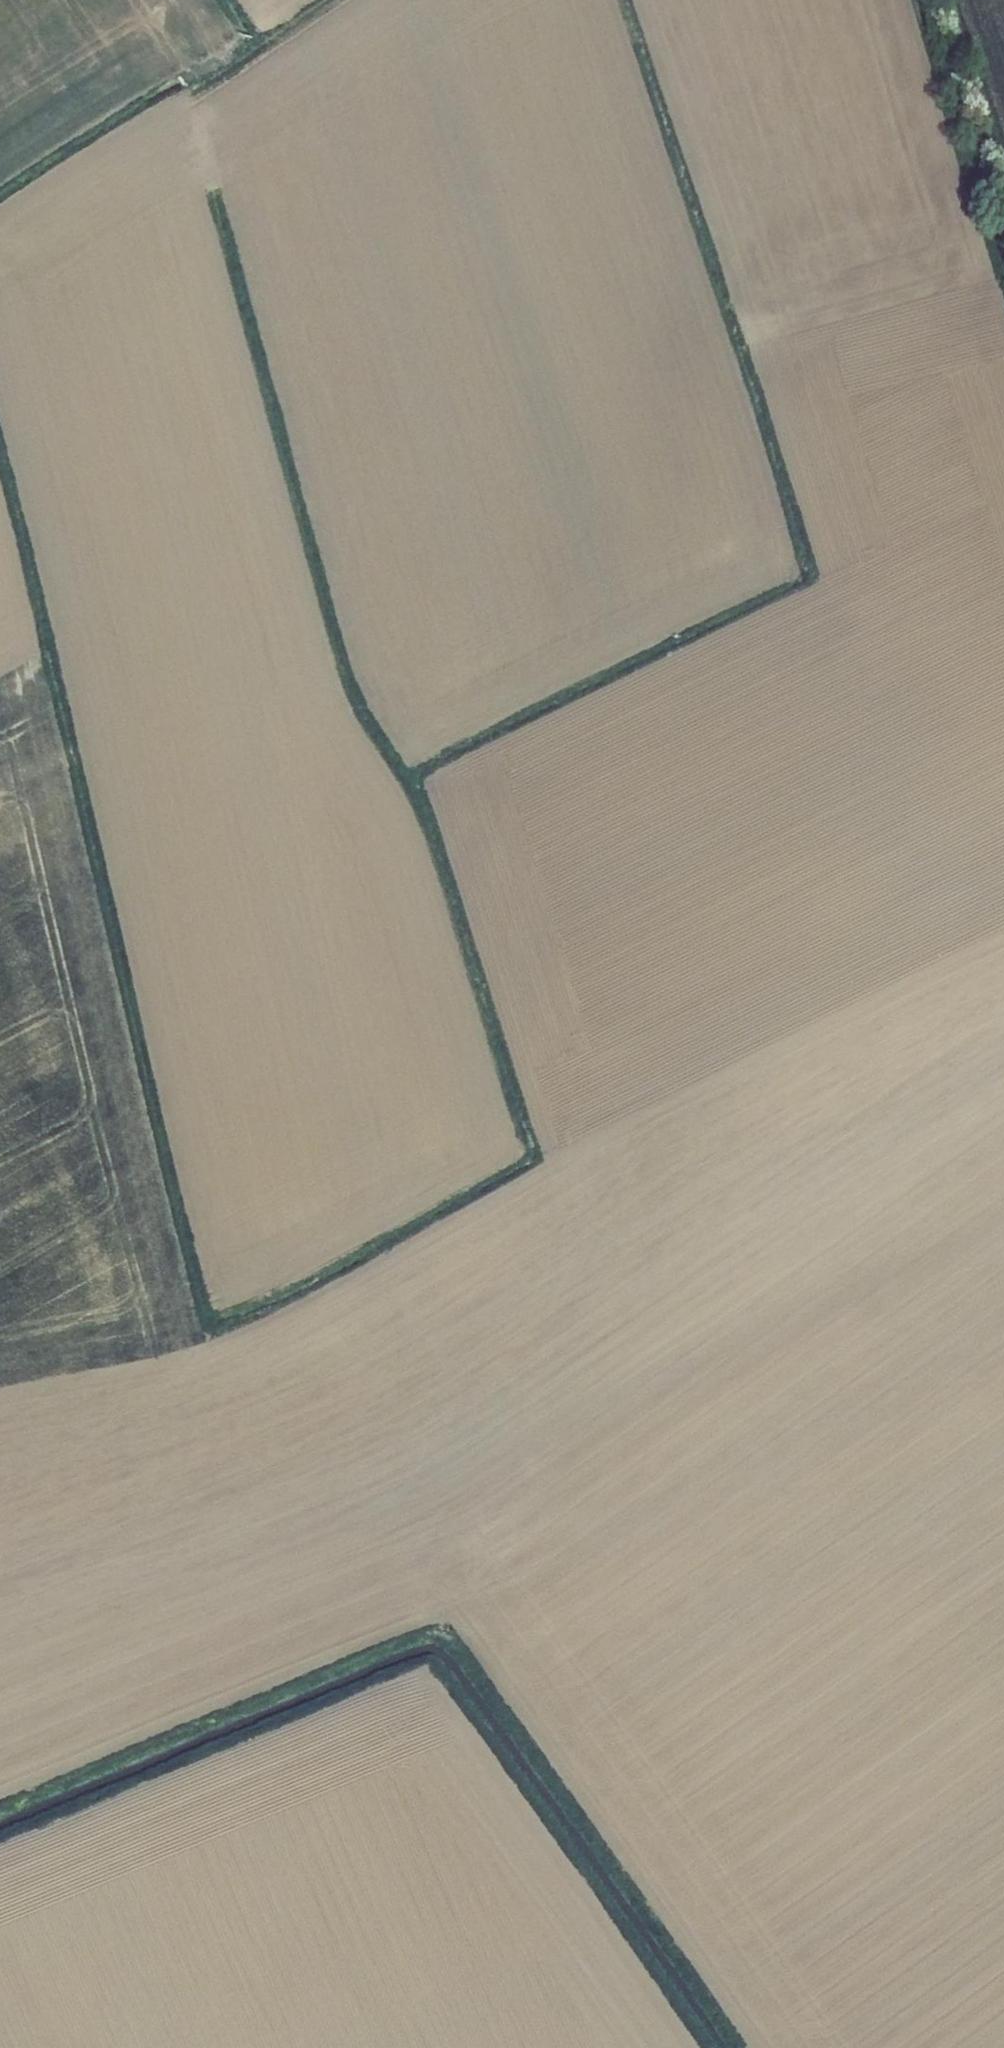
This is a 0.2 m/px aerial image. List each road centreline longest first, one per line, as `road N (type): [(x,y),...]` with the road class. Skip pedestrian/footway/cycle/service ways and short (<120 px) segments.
road 1 (track): [(1003,232),(924,0)]

